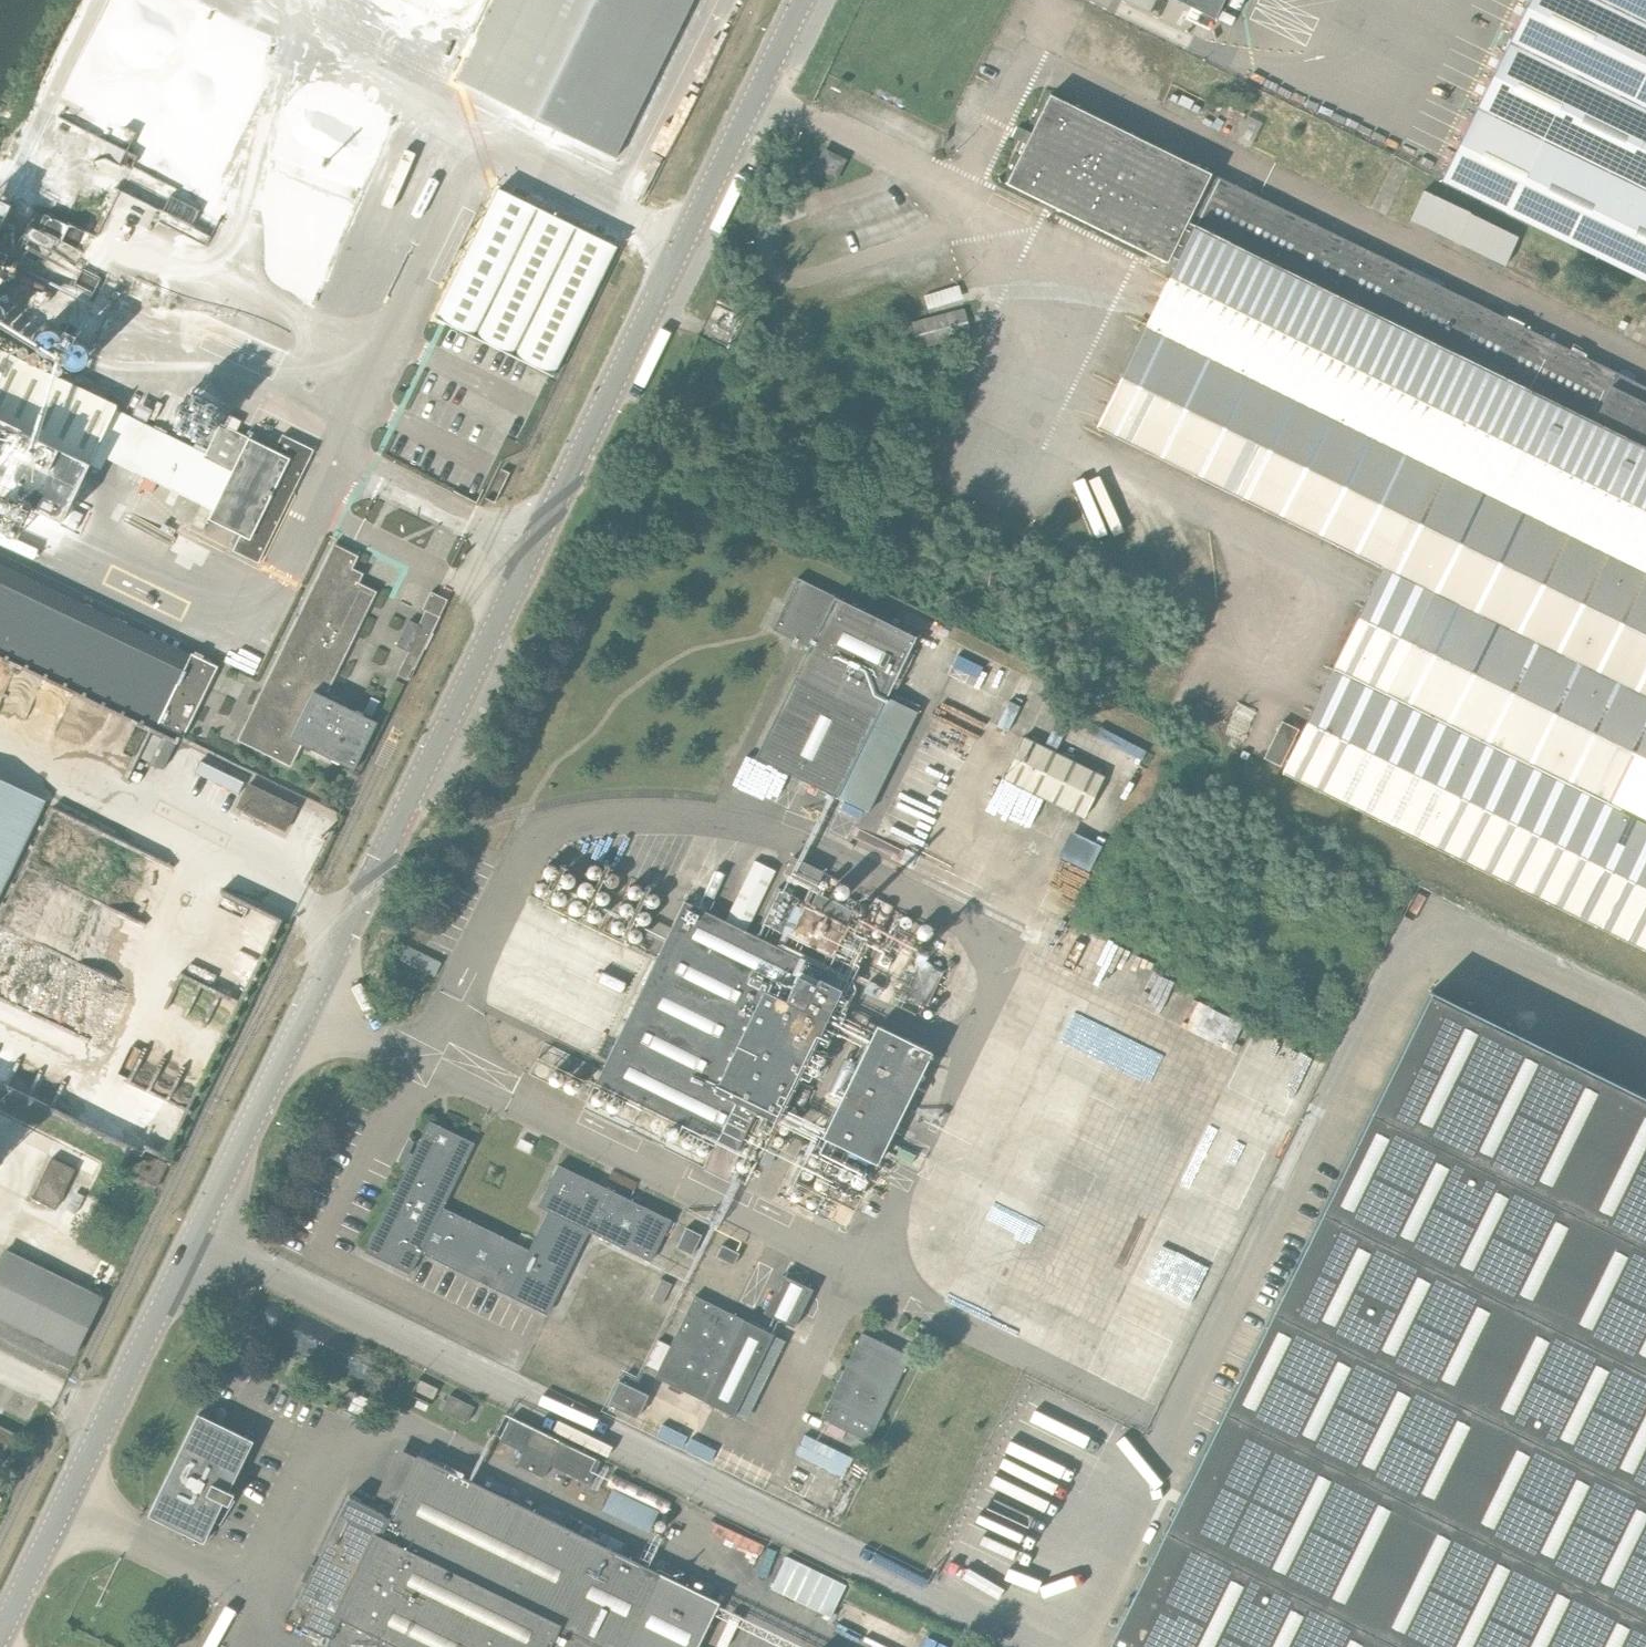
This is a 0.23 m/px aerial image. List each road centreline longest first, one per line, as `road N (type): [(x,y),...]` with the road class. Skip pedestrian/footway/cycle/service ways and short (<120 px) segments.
road 1 (unclassified): [(0,1632),(802,0)]

